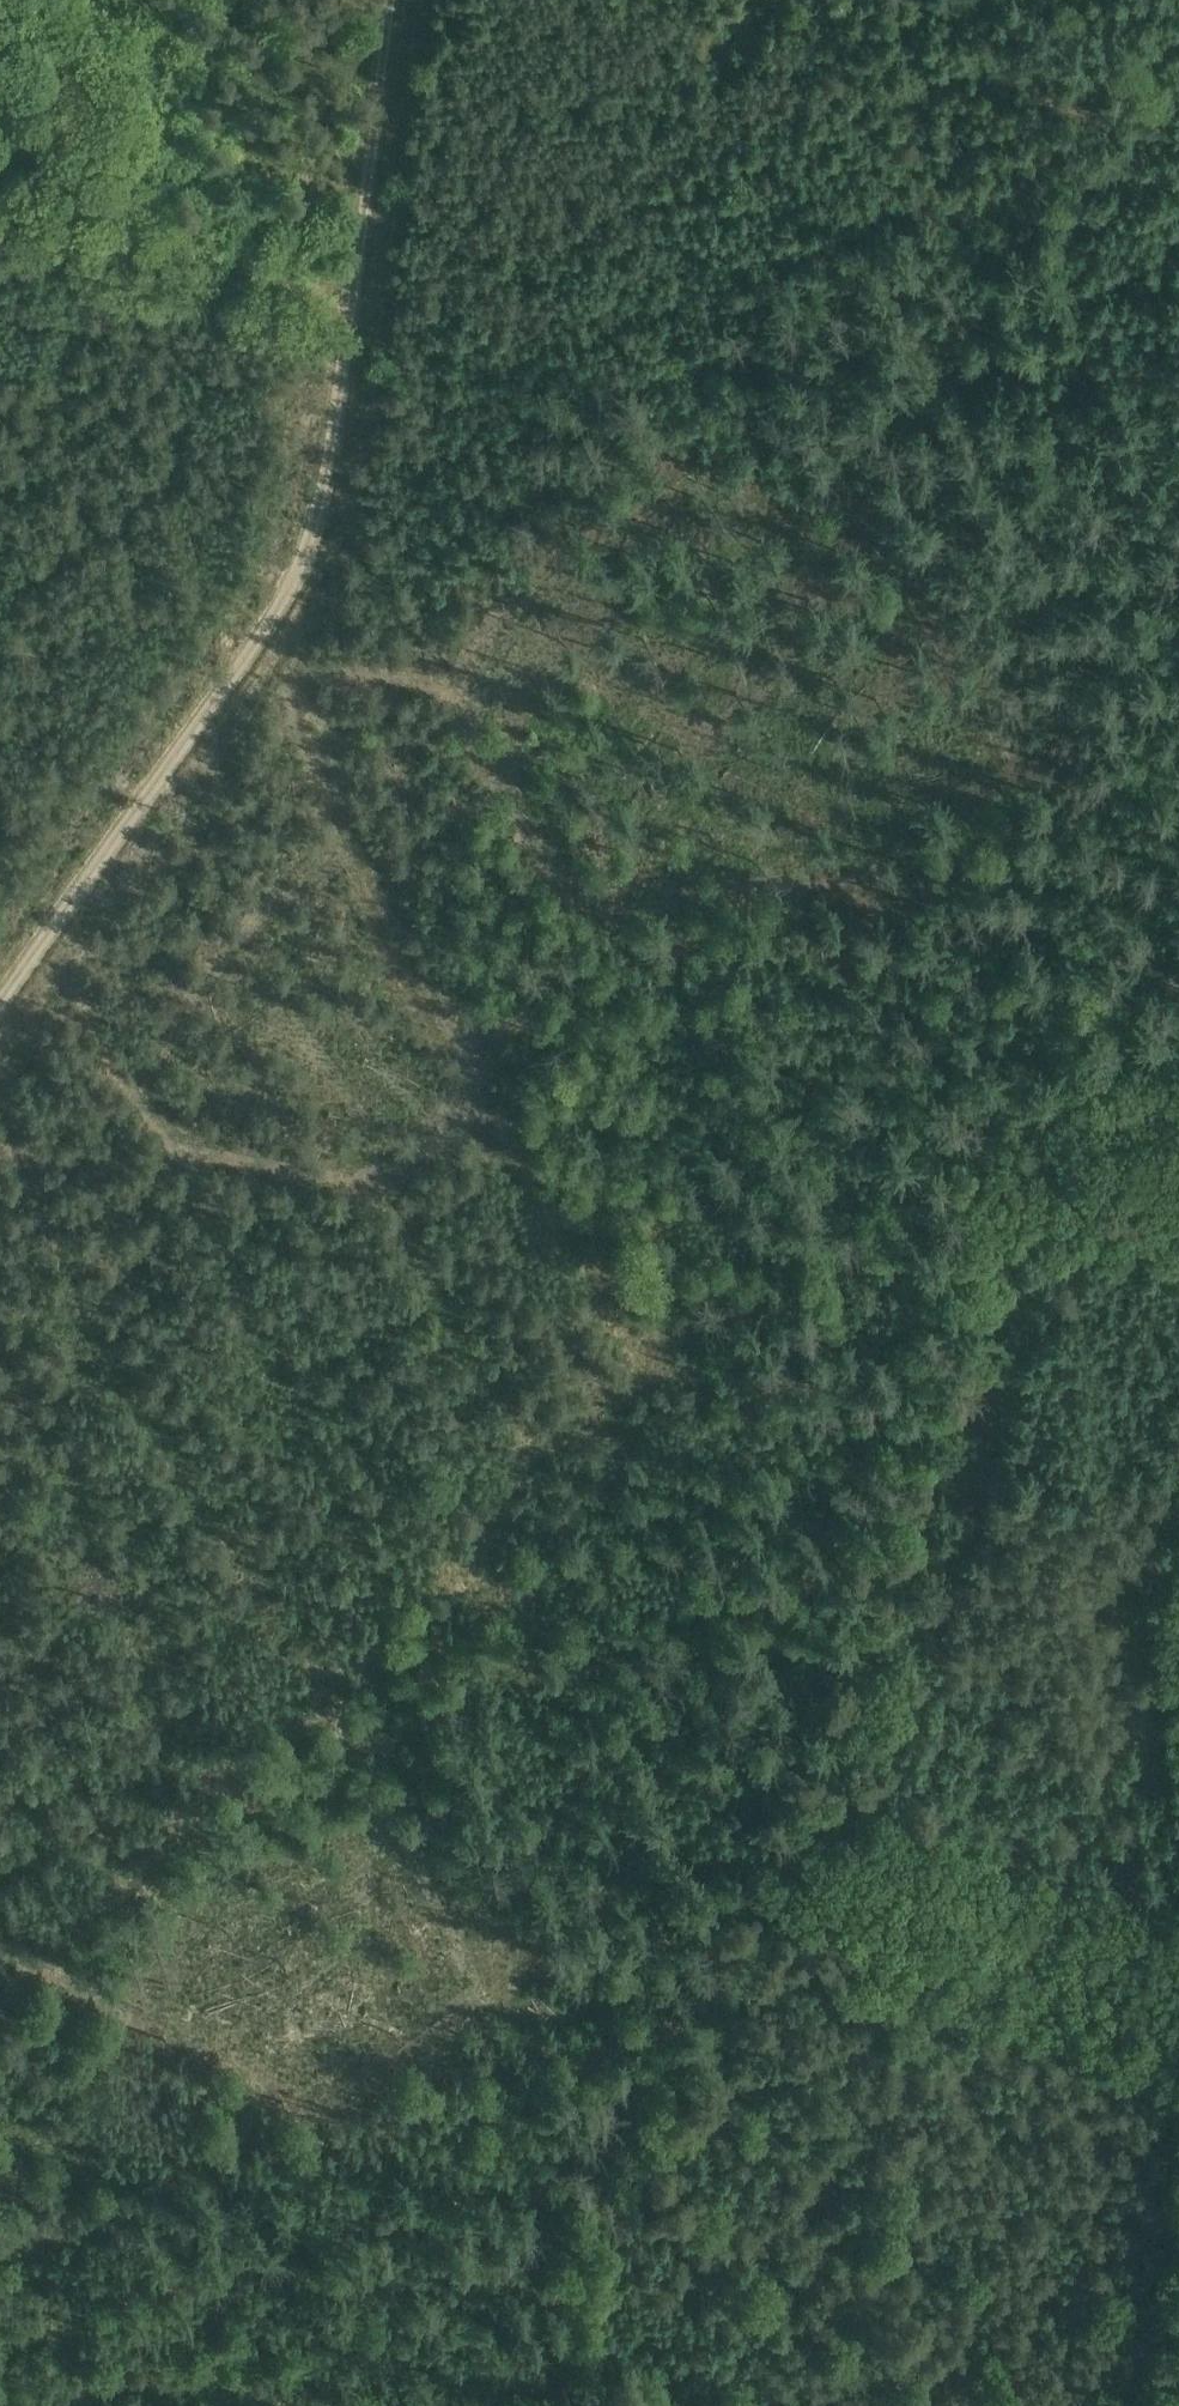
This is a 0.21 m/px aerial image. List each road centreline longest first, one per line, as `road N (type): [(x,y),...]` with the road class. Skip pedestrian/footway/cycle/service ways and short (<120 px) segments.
road 1 (track): [(0,1004),(262,637),(298,573),(333,442),(353,293)]
road 2 (track): [(353,293),(391,0)]

